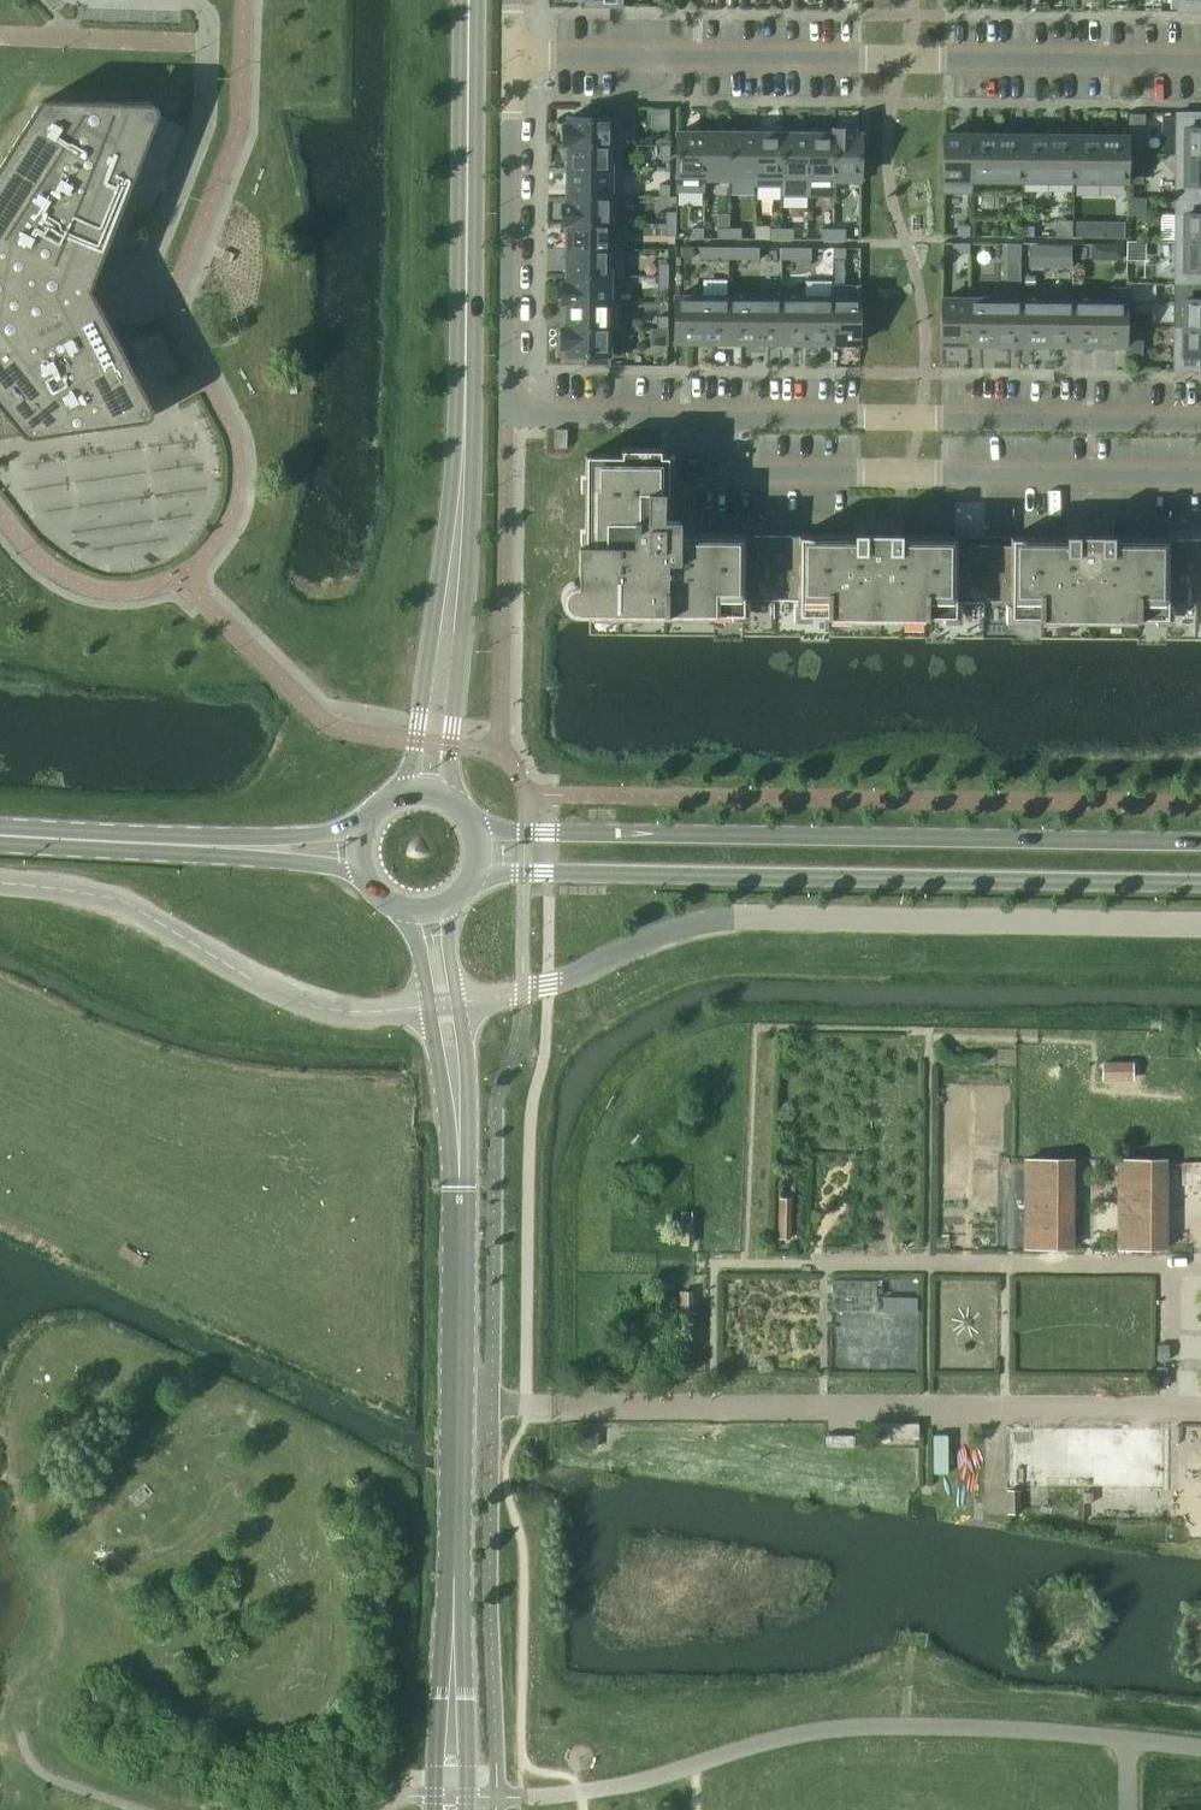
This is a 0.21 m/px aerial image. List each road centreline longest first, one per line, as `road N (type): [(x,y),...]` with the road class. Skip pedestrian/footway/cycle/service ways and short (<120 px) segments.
road 1 (unclassified): [(444,1002),(510,996),(697,921),(1200,922)]
road 2 (secondary): [(1200,843),(473,829)]
road 3 (secondary): [(473,873),(1200,883)]
road 4 (residential): [(511,55),(1200,62)]
road 5 (secondary): [(443,661),(464,459),(469,0)]
road 6 (secondary): [(456,1558),(462,1167),(444,1002)]
road 7 (residential): [(717,417),(722,468),(1200,475)]
road 8 (residential): [(717,417),(1200,424)]
road 9 (unclassified): [(444,1002),(315,1007),(263,985),(133,905),(0,883)]
road 10 (residential): [(505,414),(511,55)]
road 11 (residential): [(203,3),(202,125),(136,296)]
road 12 (secondary): [(456,1558),(435,1809)]
road 13 (secondary): [(469,1809),(456,1558)]
road 14 (secondary): [(228,847),(0,837)]
road 15 (residential): [(505,414),(717,417)]
road 16 (secondary): [(447,800),(452,725),(443,661)]
road 17 (secondary): [(443,661),(420,709),(409,793)]
road 18 (secondary): [(362,829),(228,847)]
road 19 (secondary): [(228,847),(360,868)]

